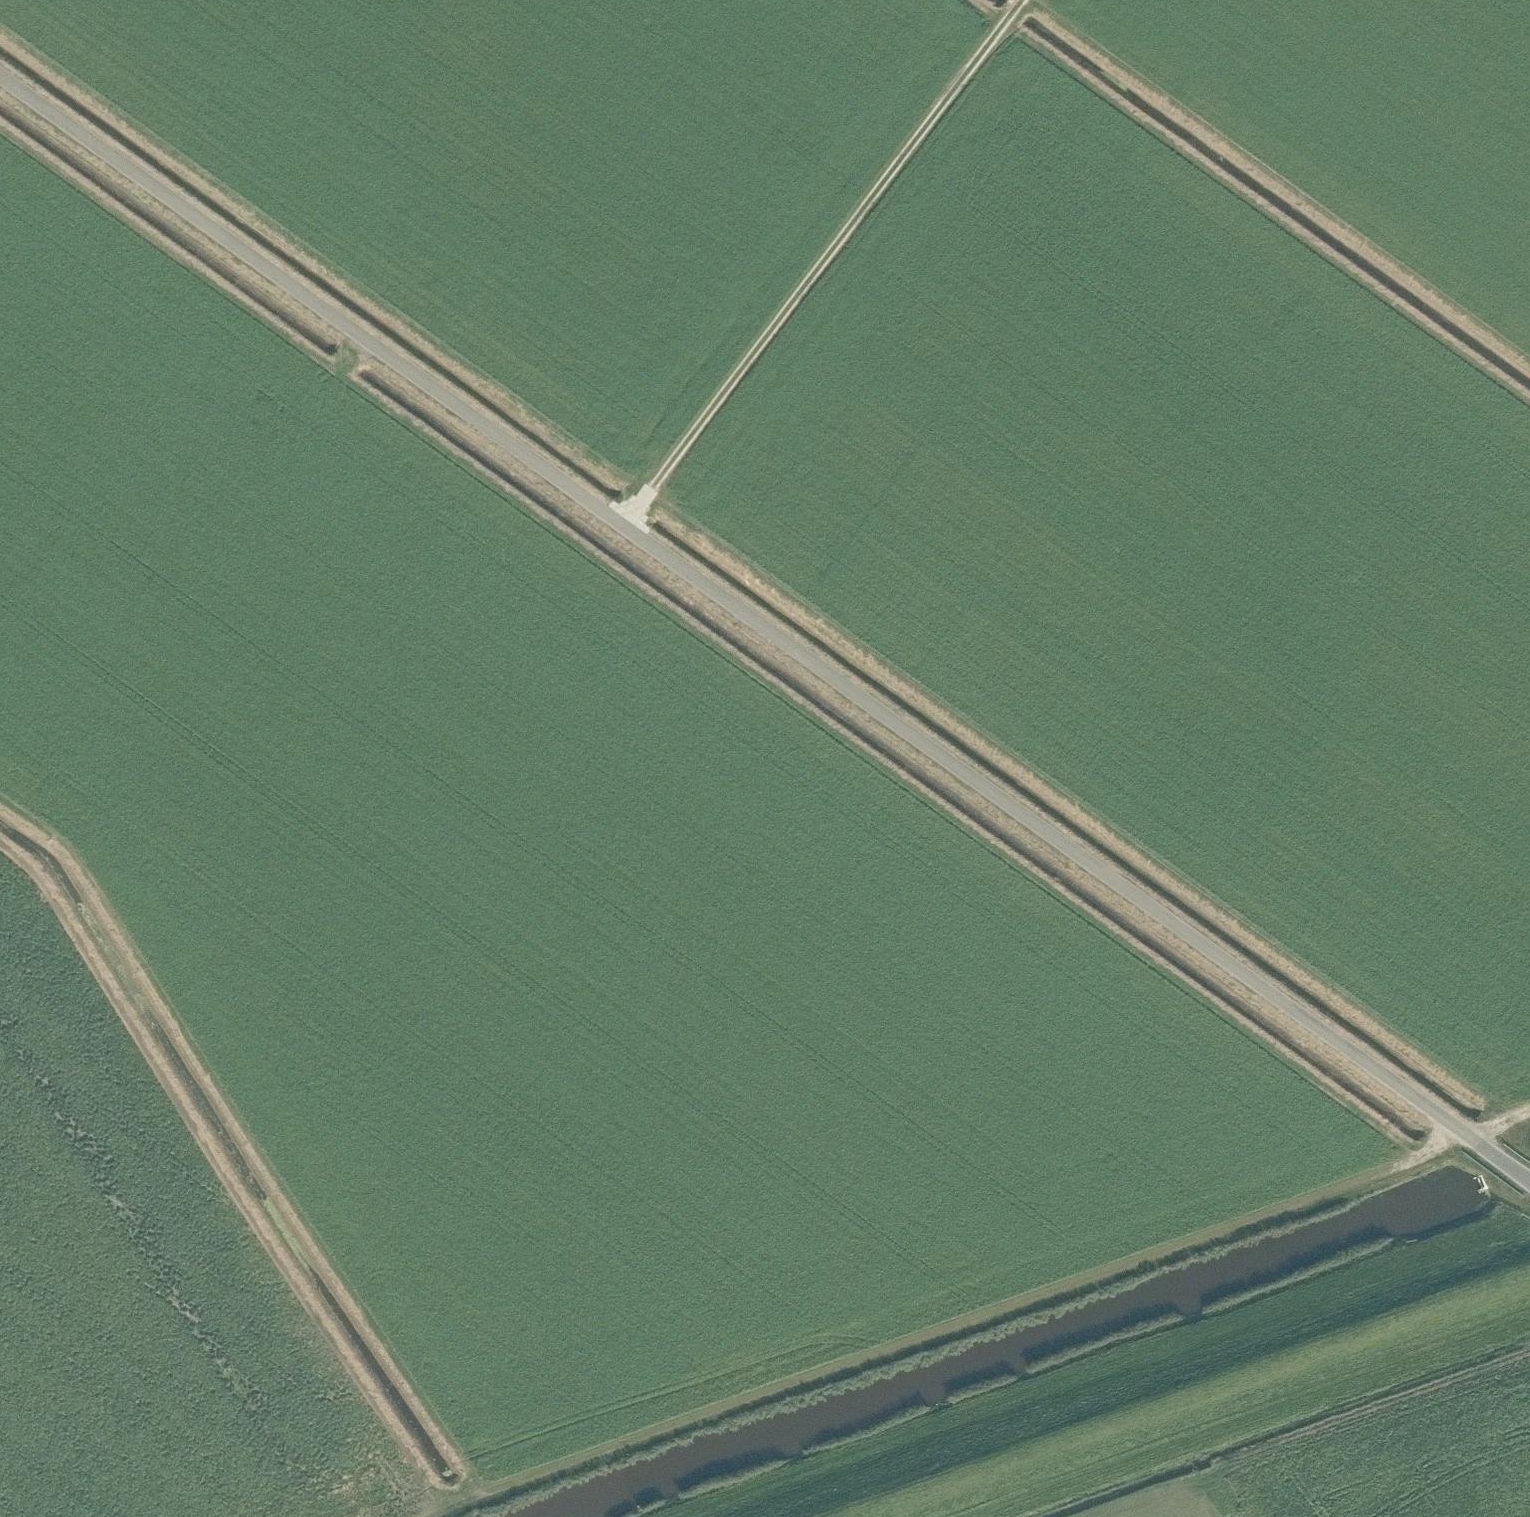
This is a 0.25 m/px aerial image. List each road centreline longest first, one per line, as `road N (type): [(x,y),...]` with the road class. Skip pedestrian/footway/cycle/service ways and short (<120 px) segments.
road 1 (unclassified): [(1529,1180),(0,75)]
road 2 (track): [(625,526),(1021,0)]

